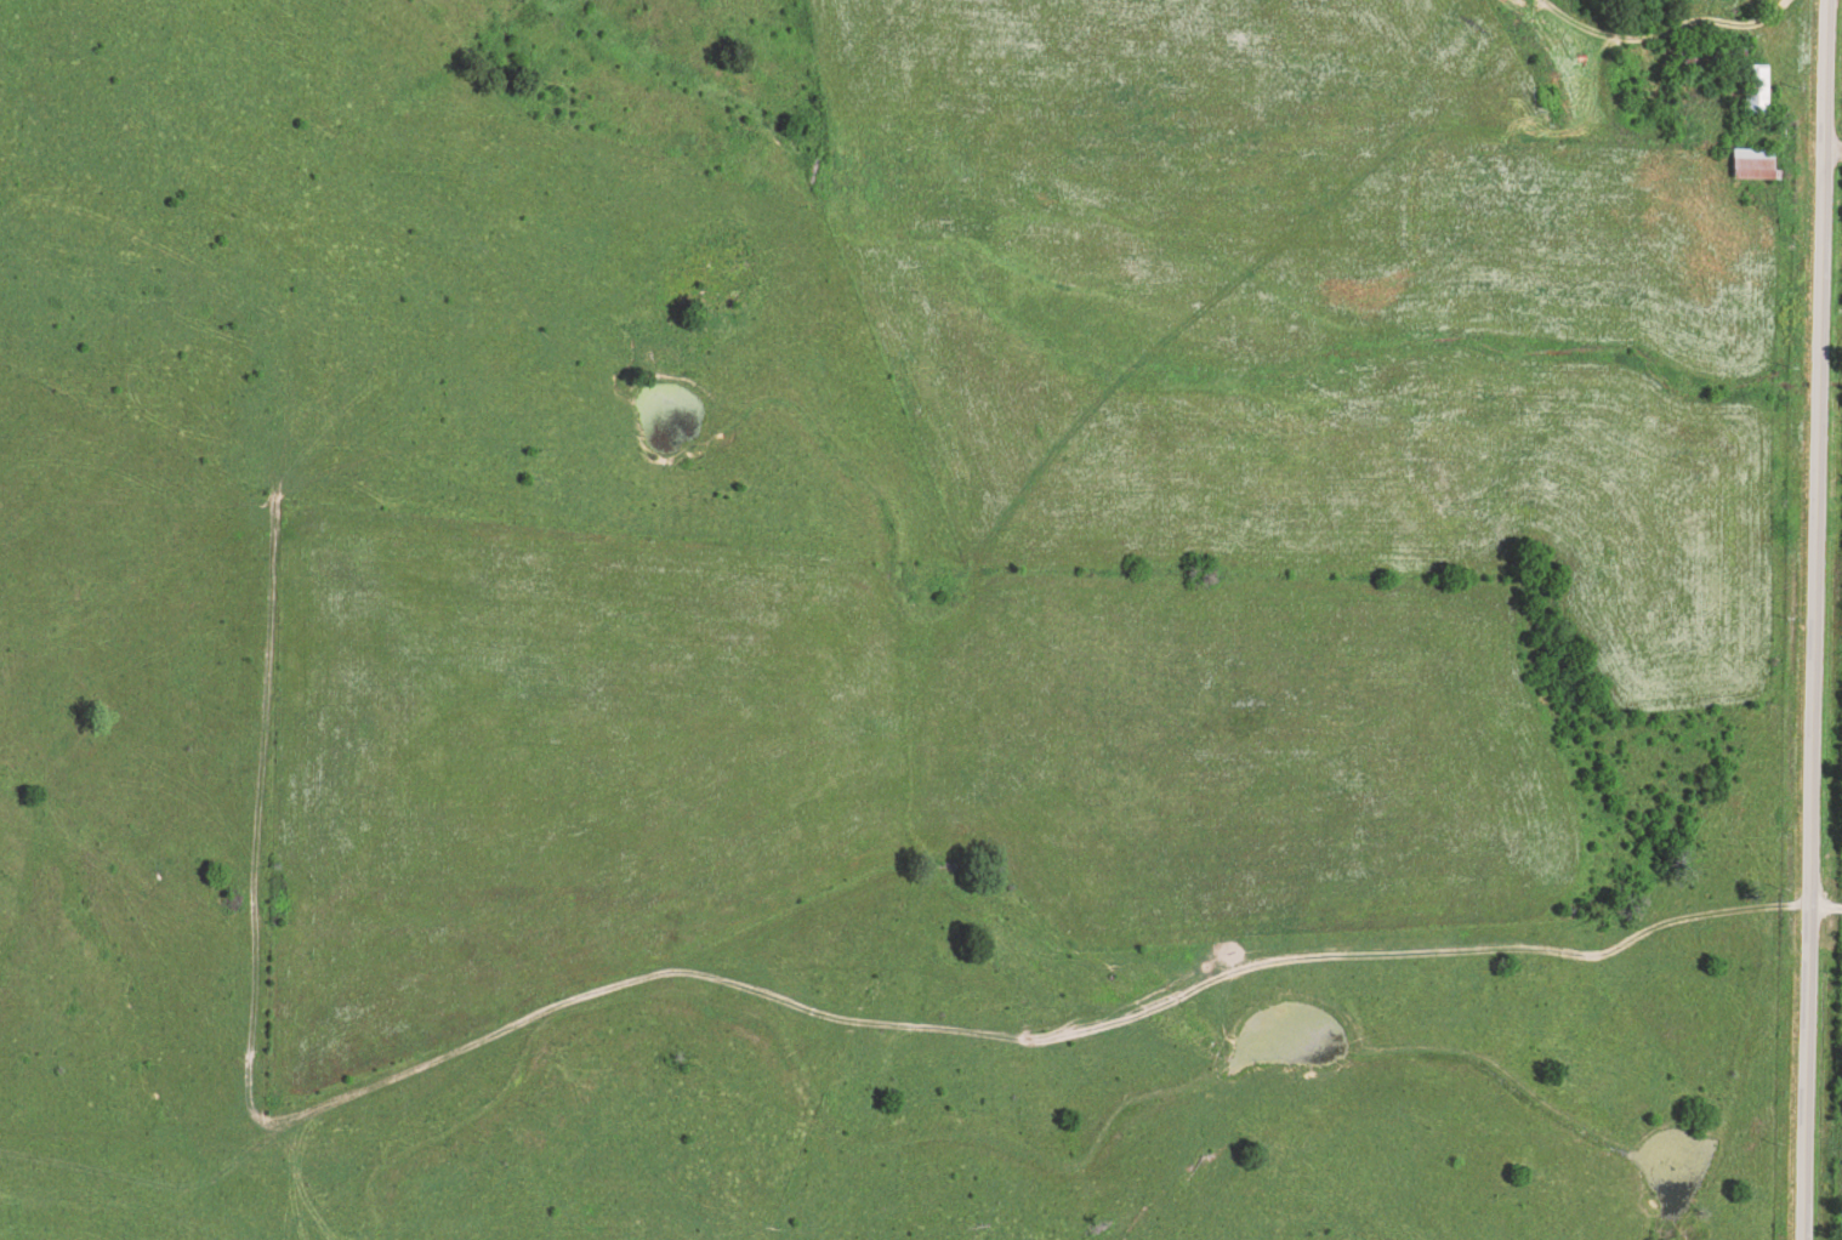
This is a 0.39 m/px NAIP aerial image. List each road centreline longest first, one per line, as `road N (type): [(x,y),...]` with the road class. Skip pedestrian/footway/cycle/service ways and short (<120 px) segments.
road 1 (secondary): [(1801,1239),(1826,0)]

